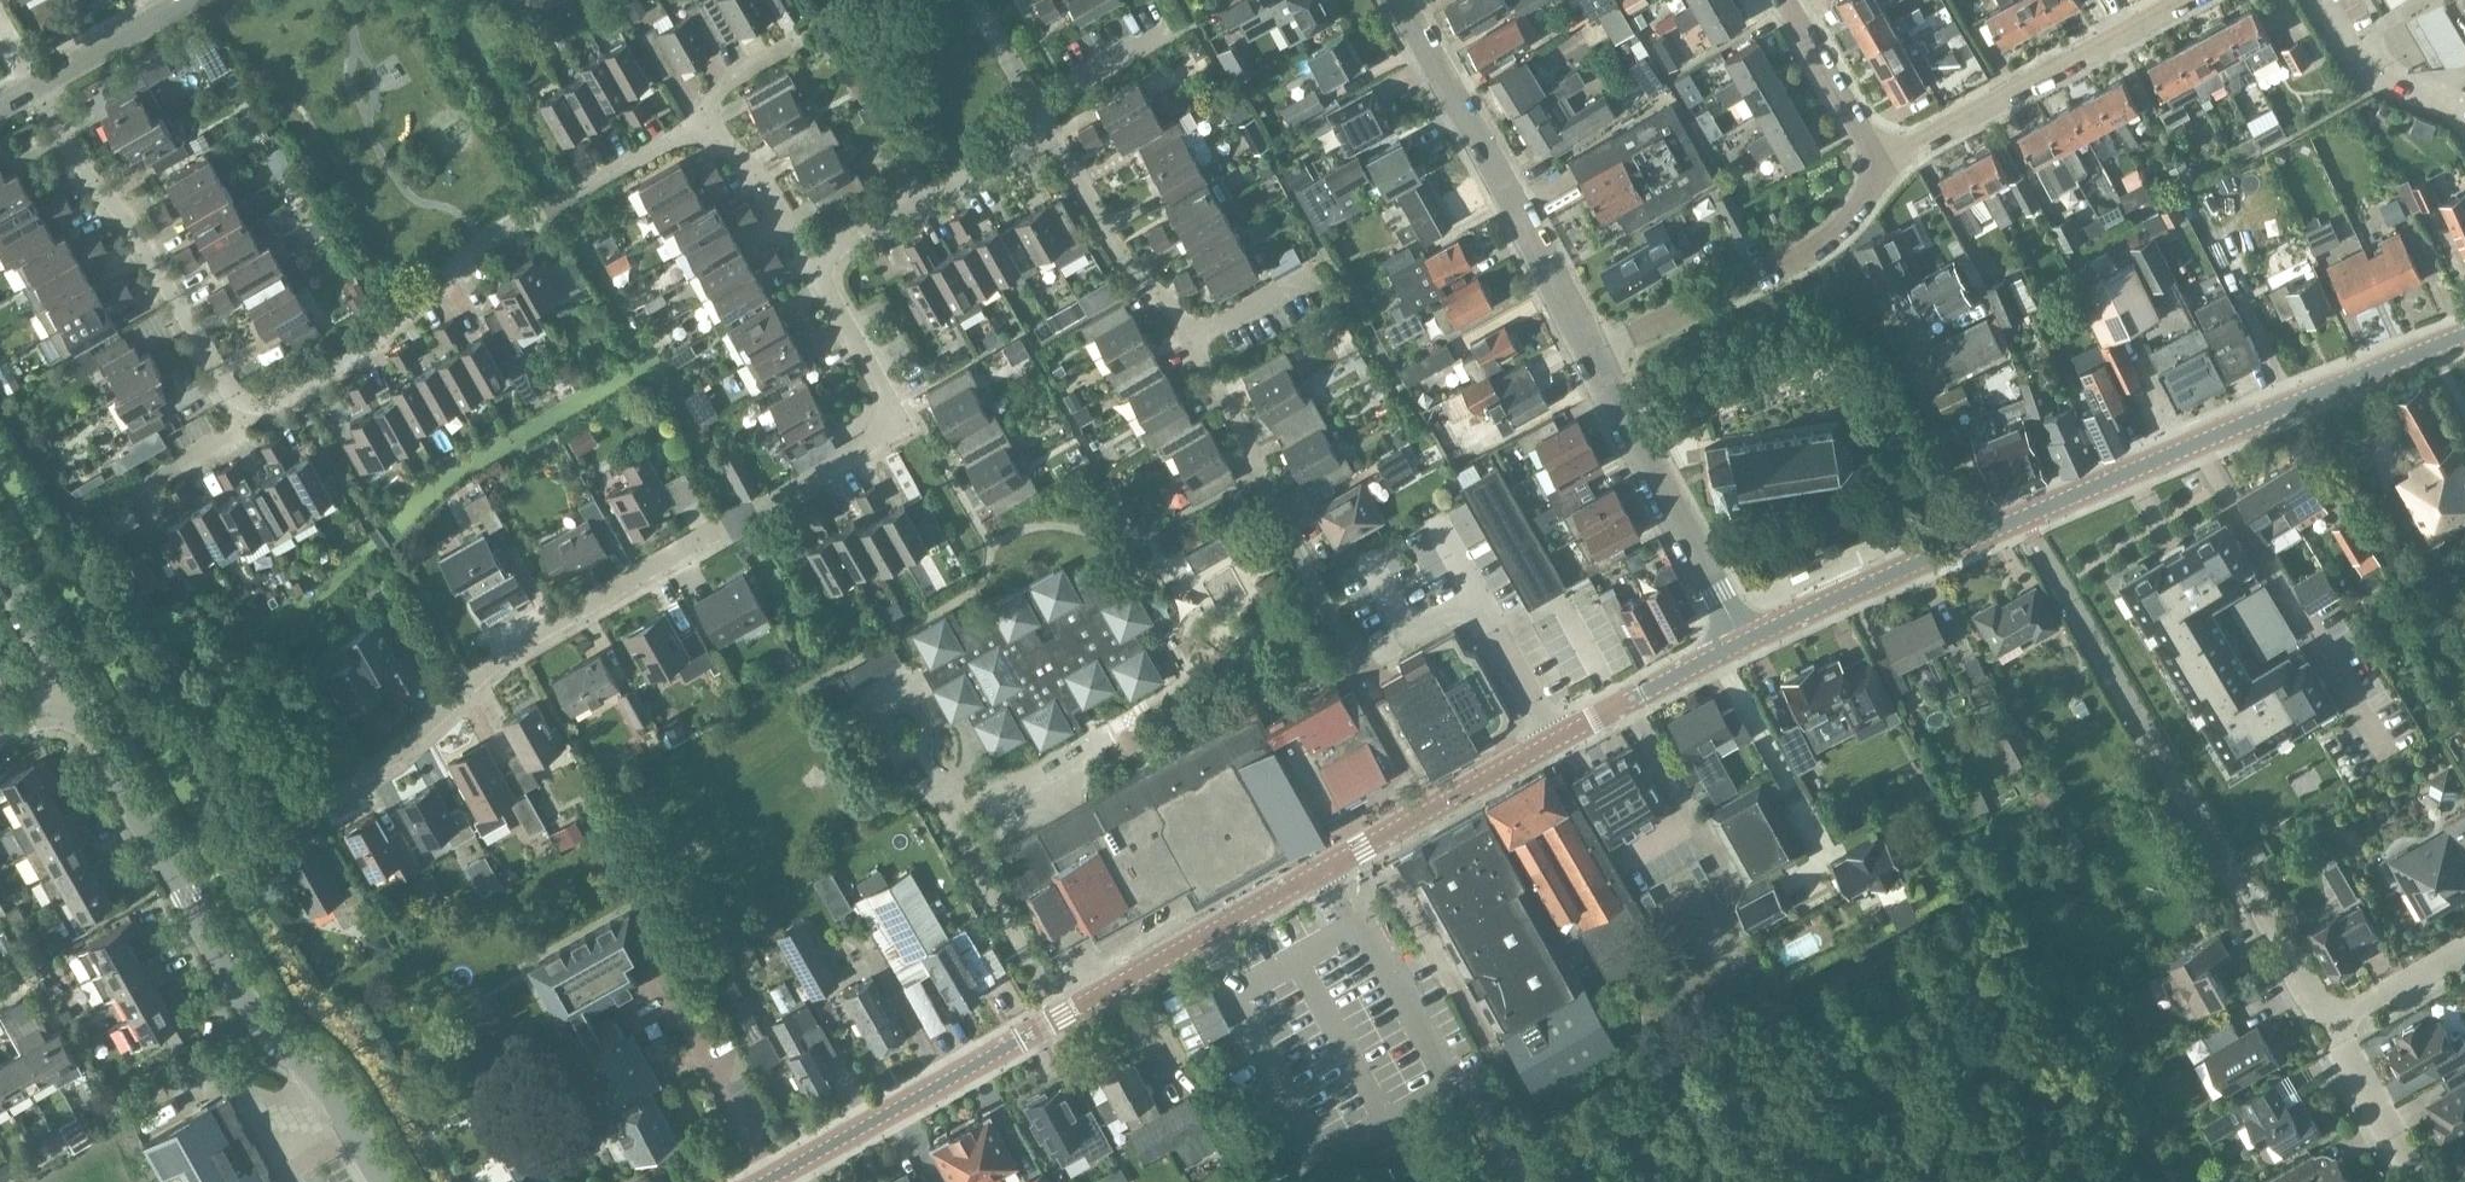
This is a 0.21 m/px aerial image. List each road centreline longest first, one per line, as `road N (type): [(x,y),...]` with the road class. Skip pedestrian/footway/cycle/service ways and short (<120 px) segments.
road 1 (unclassified): [(763,1181),(1554,739),(1744,641)]
road 2 (residential): [(177,878),(391,758),(511,647),(890,430),(893,405),(813,263)]
road 3 (residential): [(545,211),(471,254),(348,366),(272,411),(251,412),(241,408),(136,224),(93,179),(40,86)]
road 4 (unclassified): [(1992,530),(2464,336)]
road 5 (residential): [(1259,471),(1191,335),(1119,249),(1058,143),(1035,119)]
road 6 (residential): [(1587,353),(1397,0)]
road 7 (residential): [(386,1181),(320,1073),(270,1040),(177,878)]
road 8 (residential): [(1587,353),(1829,239),(1863,204),(1873,164)]
road 9 (residential): [(1873,164),(2188,0)]
road 10 (residential): [(1744,641),(1587,353)]
road 11 (unclassified): [(1744,641),(1992,530)]
road 12 (residential): [(813,263),(1026,136),(1035,119)]
road 13 (residential): [(1992,530),(1901,345)]
road 14 (residential): [(177,878),(74,700)]
road 15 (residential): [(2464,124),(2372,76),(2321,0)]
road 16 (residential): [(813,263),(762,176),(690,127)]
road 17 (residential): [(1873,164),(1786,0)]
road 18 (residential): [(2425,1181),(2333,1023)]
road 19 (residential): [(40,86),(188,0)]
road 20 (residential): [(545,211),(690,127)]
road 21 (residential): [(2333,1023),(2464,947)]
road 22 (residential): [(74,700),(0,571)]
road 23 (residential): [(2333,1023),(2265,907)]
road 24 (residential): [(1035,119),(1034,103),(976,0)]
road 25 (residential): [(690,127),(726,82),(792,45)]

